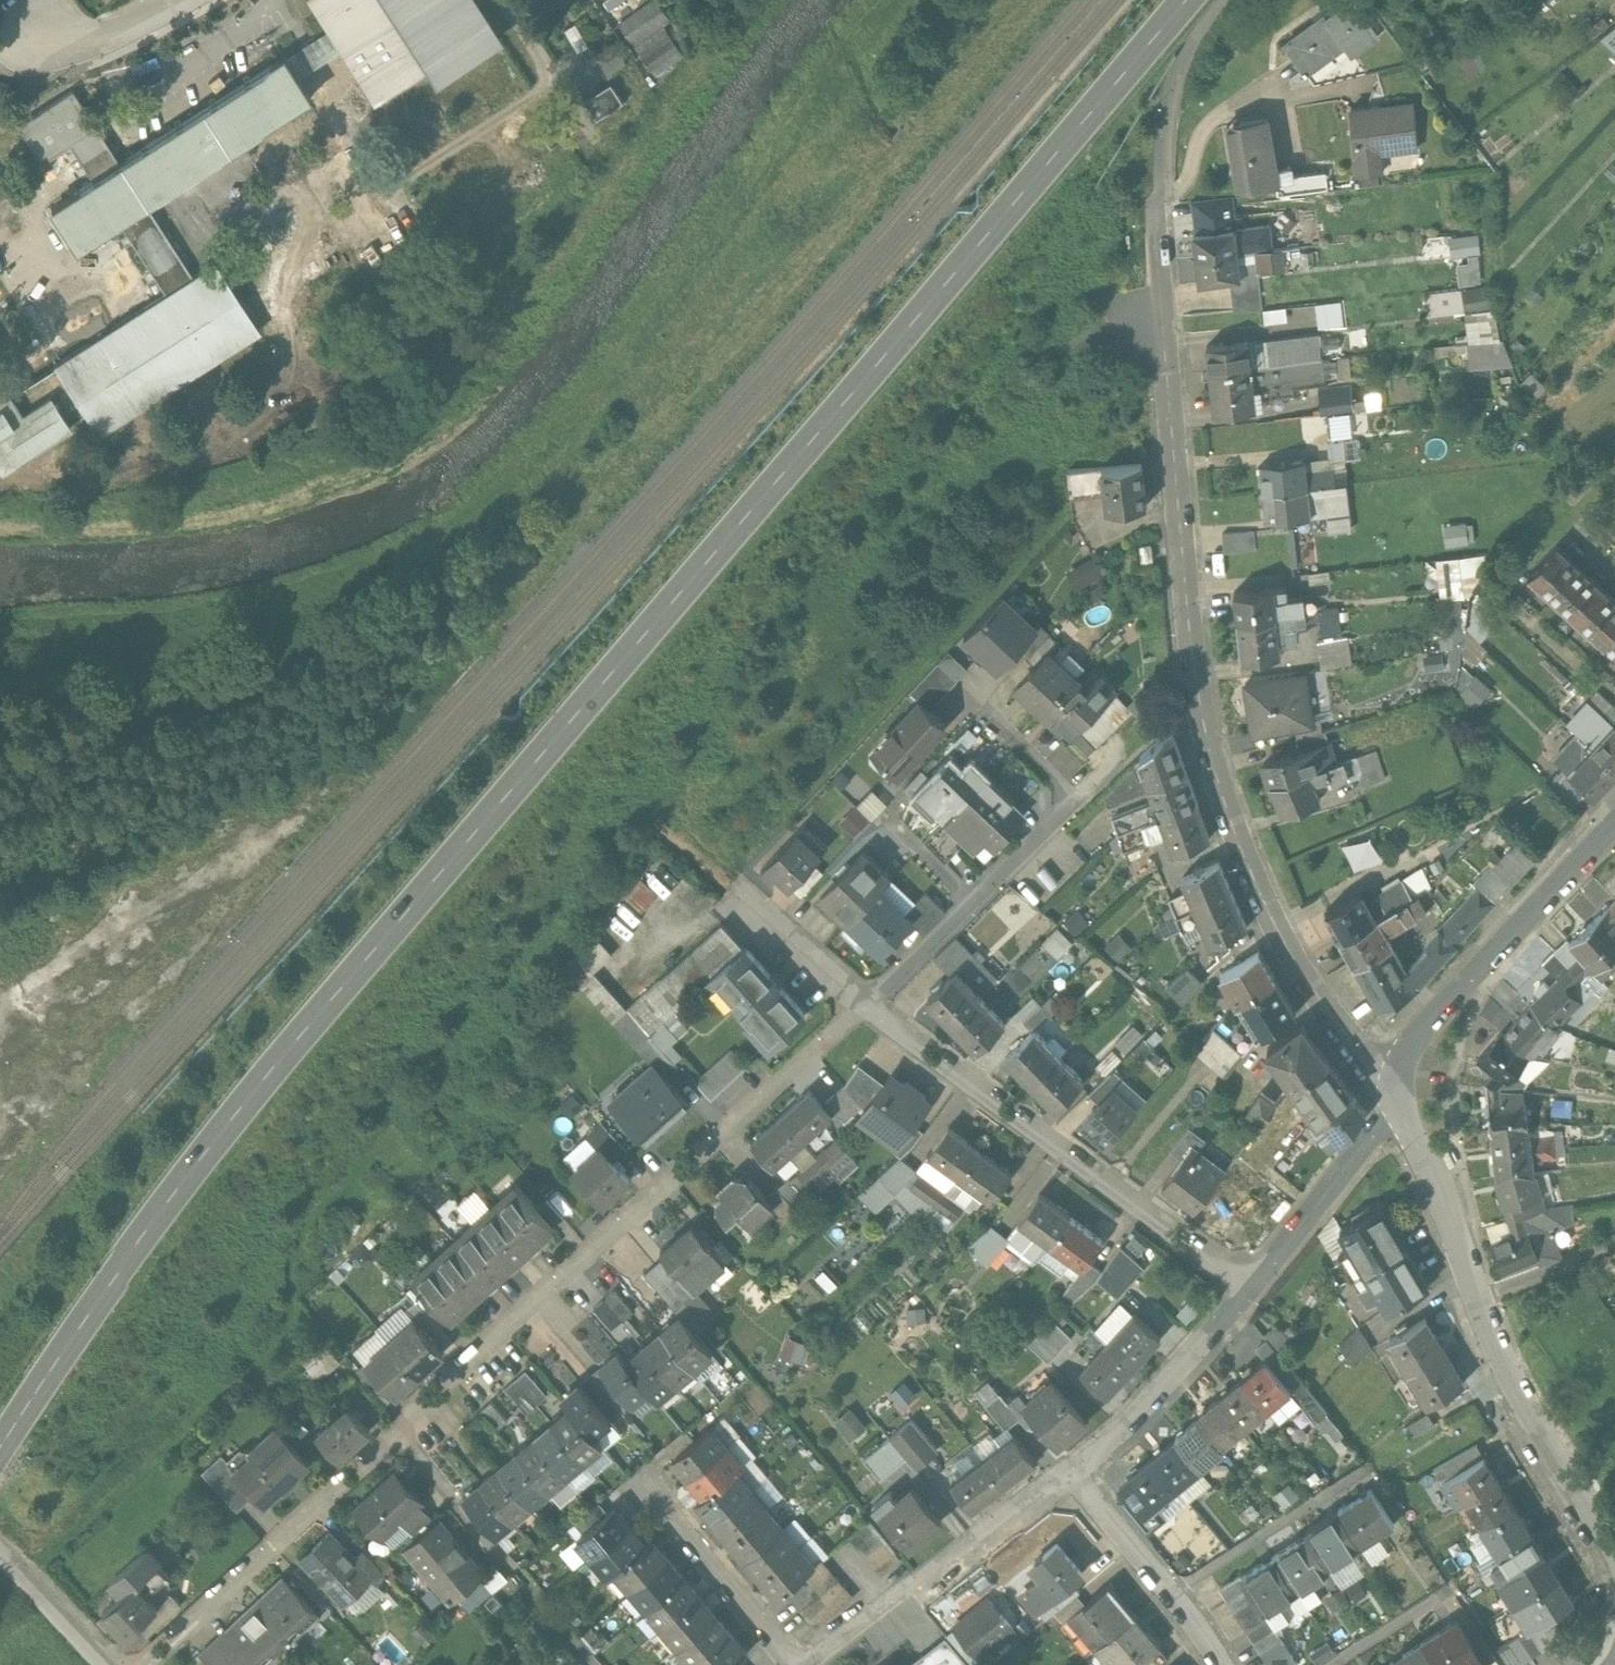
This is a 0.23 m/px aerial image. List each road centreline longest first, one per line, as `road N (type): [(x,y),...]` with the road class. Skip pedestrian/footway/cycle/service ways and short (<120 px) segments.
road 1 (primary): [(1189,0),(202,1157),(0,1437)]
road 2 (residential): [(861,1007),(145,1664)]
road 3 (residential): [(1160,317),(1188,629),(1221,792),(1285,946),(1377,1074)]
road 4 (residential): [(1395,1106),(1539,1429),(1614,1553)]
road 5 (residential): [(1245,1294),(861,1007)]
road 6 (residential): [(1614,827),(1377,1074)]
road 7 (residential): [(802,1664),(1064,1473)]
road 8 (residential): [(981,707),(1078,811),(970,904)]
road 9 (residential): [(1245,1294),(1064,1473)]
road 10 (residential): [(1064,1473),(1215,1664)]
road 11 (residential): [(1395,1106),(1245,1294)]
road 12 (residential): [(861,1007),(740,893)]
road 13 (residential): [(0,1554),(104,1664)]
road 14 (residential): [(38,35),(85,33),(183,0)]
road 15 (residential): [(970,904),(861,1007)]
road 16 (residential): [(970,904),(878,812)]

